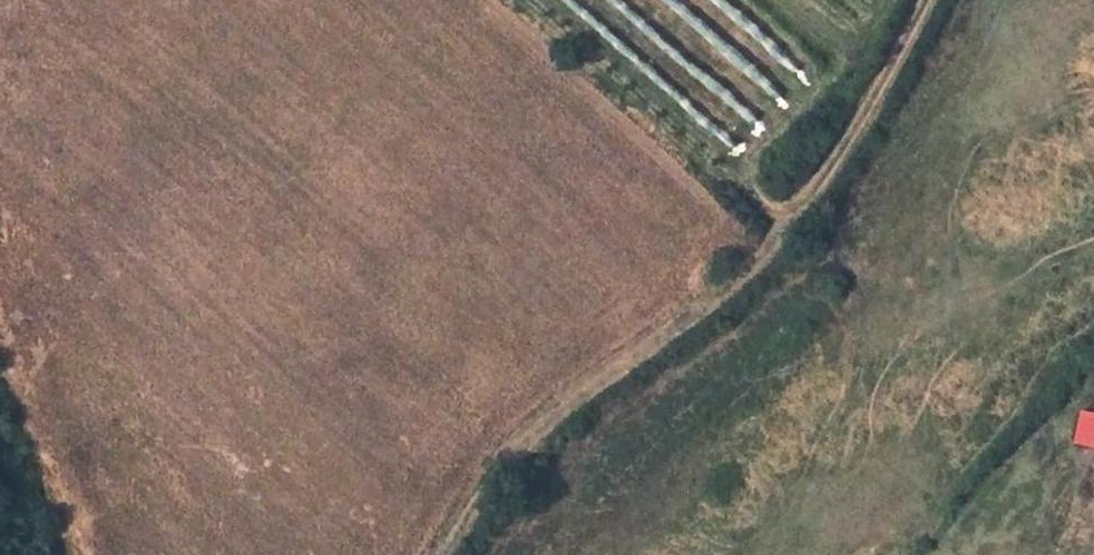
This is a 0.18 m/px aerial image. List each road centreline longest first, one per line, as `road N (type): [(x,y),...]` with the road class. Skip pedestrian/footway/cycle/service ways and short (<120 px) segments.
road 1 (track): [(924,0),(870,120),(785,242),(534,438),(444,554)]

